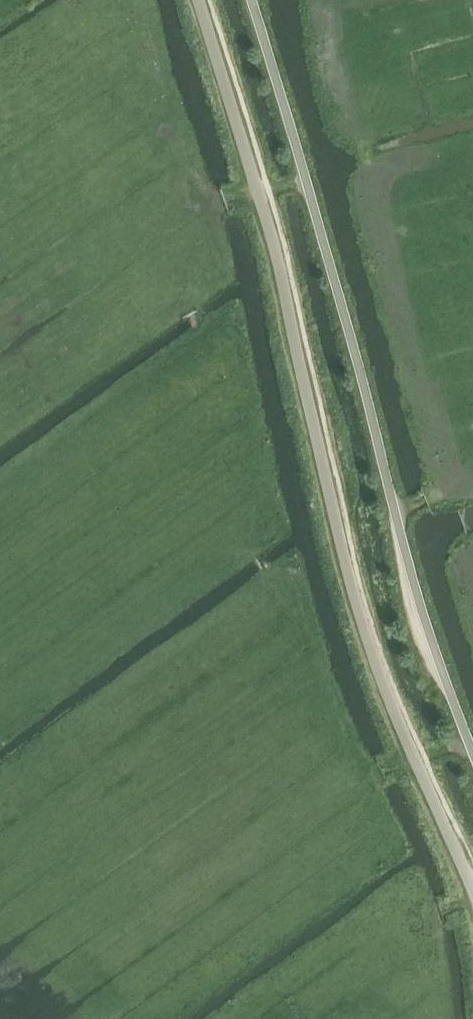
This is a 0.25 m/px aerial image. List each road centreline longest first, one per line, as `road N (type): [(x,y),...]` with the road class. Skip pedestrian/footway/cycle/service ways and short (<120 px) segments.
road 1 (unclassified): [(472,751),(396,520),(252,0)]

